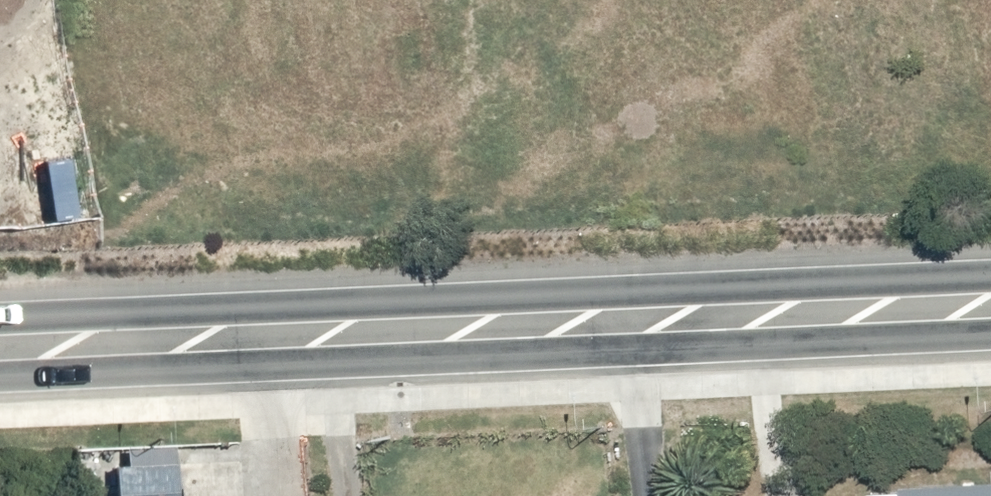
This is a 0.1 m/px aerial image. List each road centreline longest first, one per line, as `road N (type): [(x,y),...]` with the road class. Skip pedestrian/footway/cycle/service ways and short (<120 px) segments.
road 1 (primary): [(0,322),(990,276)]
road 2 (primary): [(990,330),(0,371)]

